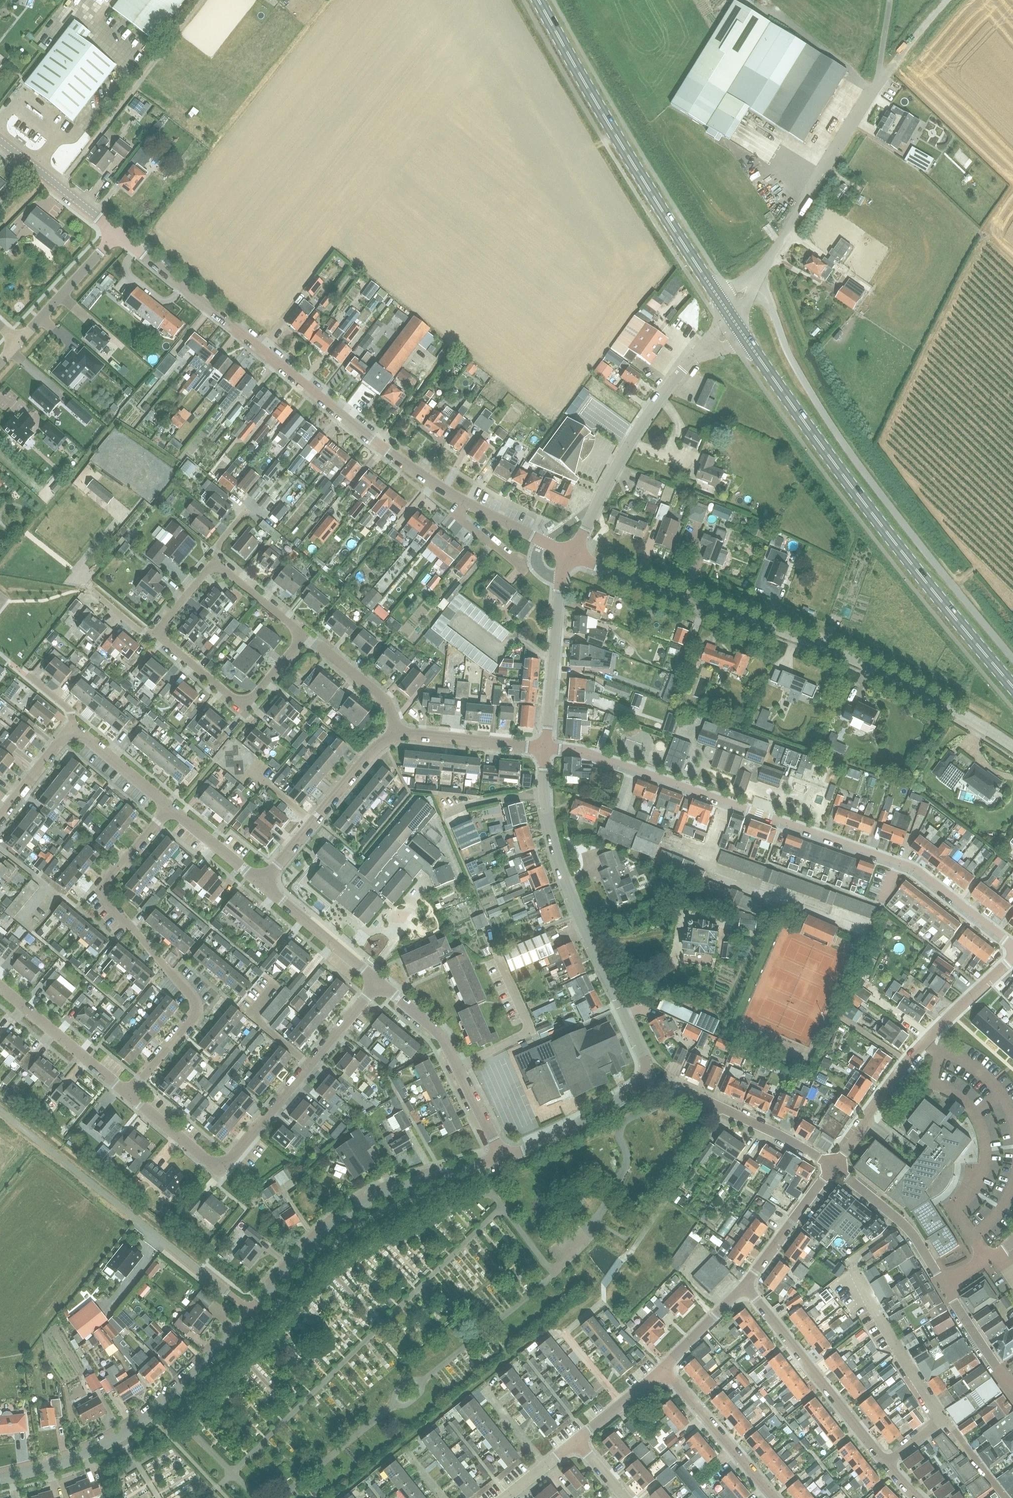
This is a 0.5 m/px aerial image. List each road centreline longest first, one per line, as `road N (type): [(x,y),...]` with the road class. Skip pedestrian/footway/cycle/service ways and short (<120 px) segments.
road 1 (residential): [(546,749),(602,758),(917,872),(1012,947)]
road 2 (unclassified): [(571,556),(835,651),(1012,747)]
road 3 (primary): [(1012,682),(797,417),(729,319)]
road 4 (unclassified): [(1012,655),(819,407),(753,282)]
road 5 (tertiary): [(117,234),(379,445),(464,499)]
road 6 (primary): [(729,319),(540,0)]
road 7 (residential): [(127,1093),(194,1007),(105,887),(166,808)]
road 8 (unclassified): [(753,282),(887,77),(954,0)]
road 9 (unclassified): [(252,1312),(0,1112)]
road 10 (residential): [(252,1312),(129,1431),(66,1461),(0,1479)]
road 11 (tertiary): [(543,793),(563,876),(649,1079)]
road 12 (residential): [(501,1157),(352,1210),(252,1312)]
road 13 (tertiary): [(571,556),(620,459),(669,386),(727,335),(729,319)]
road 14 (residential): [(833,1166),(941,1024),(1012,958)]
road 15 (residential): [(223,1163),(379,982)]
road 16 (residential): [(744,1289),(887,1463)]
road 17 (residential): [(501,1157),(448,1047),(379,982)]
road 18 (residential): [(398,733),(377,747),(261,884)]
road 19 (tertiary): [(649,1079),(778,1133),(833,1166)]
road 20 (residential): [(158,633),(241,701),(256,695),(302,635)]
road 21 (tertiary): [(571,556),(561,579),(546,749)]
road 22 (residential): [(945,1420),(852,1266)]
road 23 (residential): [(665,1368),(775,1497)]
road 24 (residential): [(649,1079),(595,1115),(501,1157)]
road 25 (tertiary): [(833,1166),(903,1224),(944,1288)]
road 26 (residential): [(127,1093),(0,988)]
road 27 (residential): [(379,982),(261,884)]
road 28 (residential): [(744,1289),(833,1166)]
road 29 (tertiary): [(0,140),(117,234)]
road 30 (residential): [(546,749),(398,733)]
road 31 (residential): [(117,234),(17,341)]
road 32 (residential): [(398,733),(388,702),(302,635)]
road 33 (residential): [(622,1404),(567,1337),(604,1301)]
road 34 (residential): [(166,808),(74,727)]
road 35 (residential): [(261,884),(166,808)]
road 36 (tertiary): [(464,499),(571,556)]
road 37 (tertiary): [(944,1288),(1012,1387)]
road 38 (residential): [(223,1163),(206,1158),(127,1093)]

